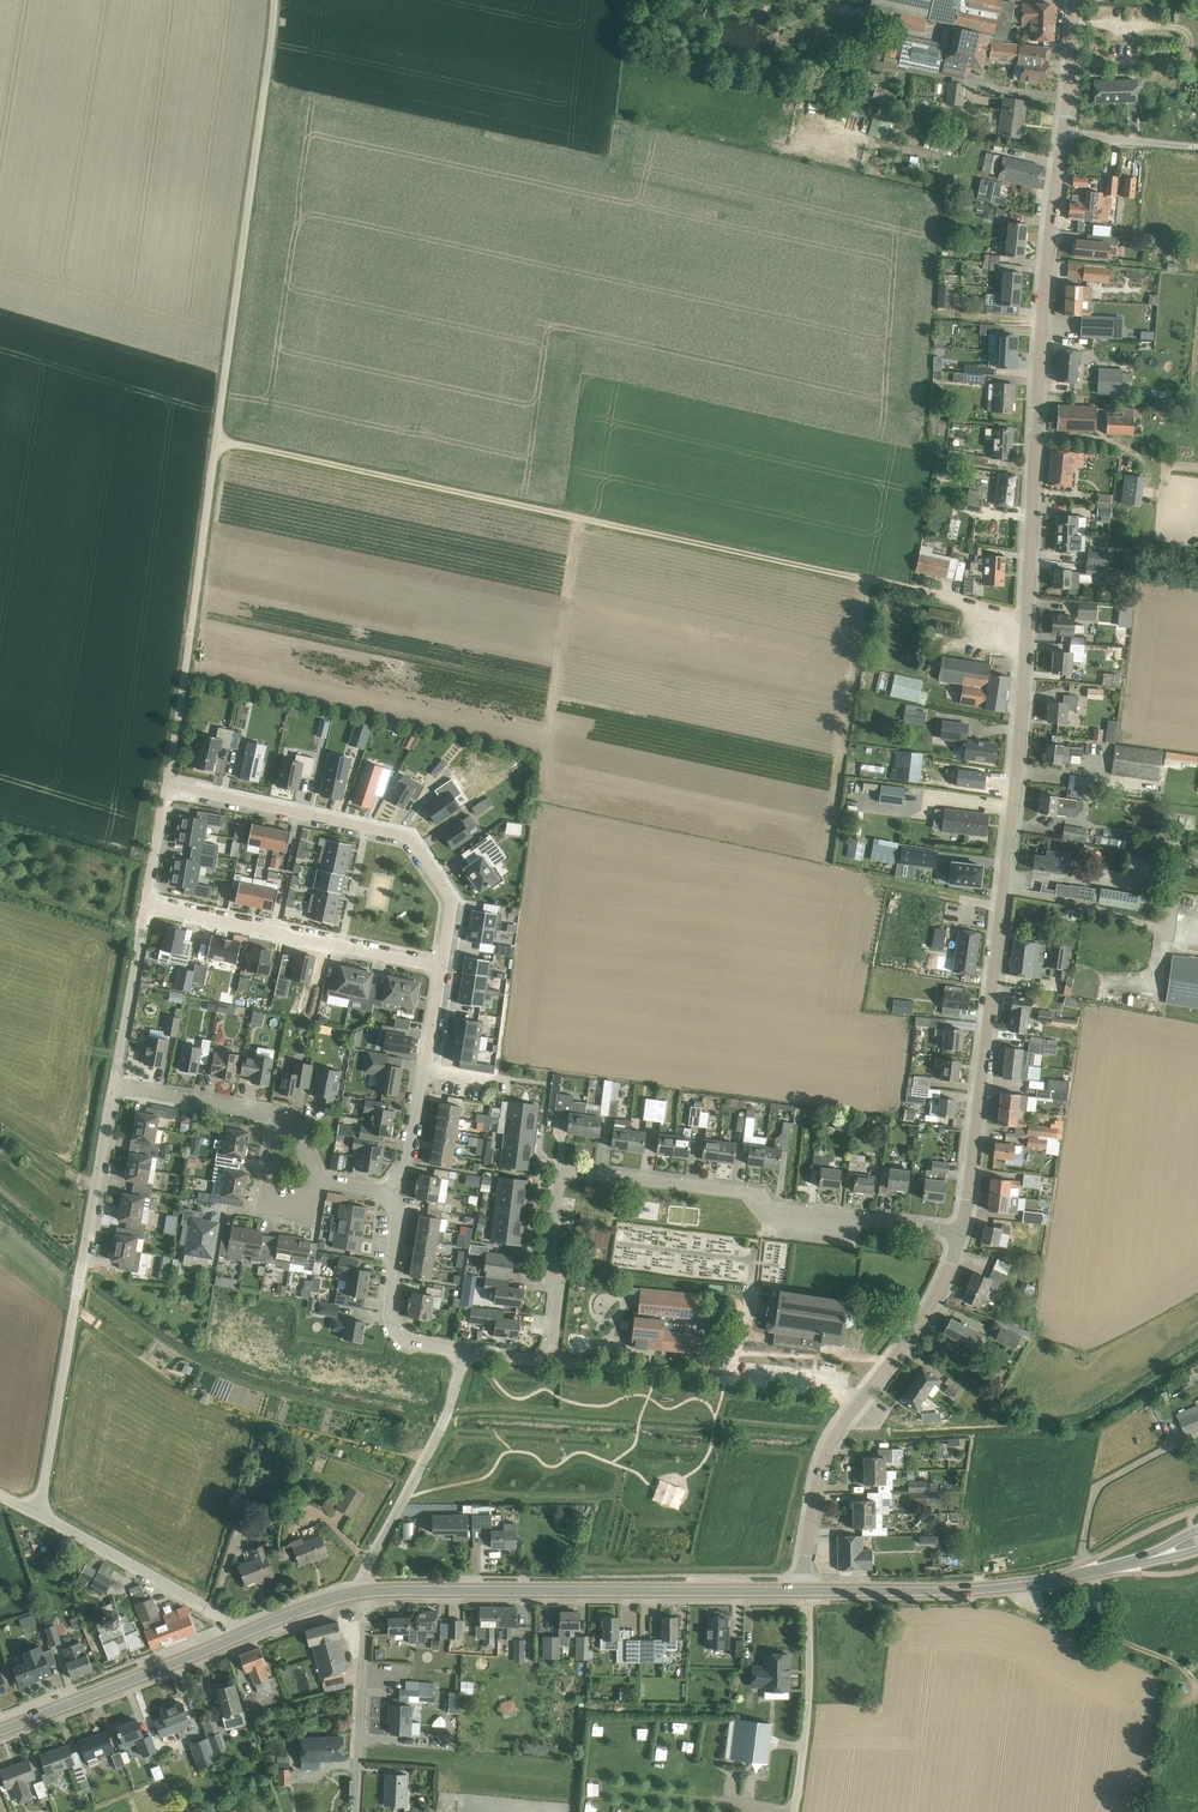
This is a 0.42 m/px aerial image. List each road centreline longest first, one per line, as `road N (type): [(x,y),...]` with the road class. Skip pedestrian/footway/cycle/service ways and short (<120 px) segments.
road 1 (tertiary): [(963,1231),(1028,630),(1058,130)]
road 2 (track): [(216,440),(945,600),(1028,630)]
road 3 (unclassified): [(168,782),(267,0)]
road 4 (residential): [(548,1362),(559,1281),(556,1186),(564,1164),(732,1184),(787,1208),(963,1231)]
road 5 (primary): [(366,1591),(808,1596)]
road 6 (unclassified): [(41,1516),(113,1086)]
road 7 (residential): [(442,966),(451,900),(410,840),(168,782)]
road 8 (primary): [(808,1596),(920,1596),(1126,1565)]
road 9 (residential): [(863,1397),(548,1362)]
road 10 (residential): [(442,966),(146,904)]
road 11 (residential): [(366,1591),(367,1569),(449,1409),(465,1351)]
road 12 (primary): [(0,1731),(241,1634)]
road 13 (residential): [(385,1189),(408,1162),(442,966)]
road 14 (unclassified): [(241,1634),(41,1516)]
road 15 (residential): [(465,1351),(412,1343),(393,1329),(396,1208),(385,1189)]
road 16 (unclassified): [(359,1811),(366,1591)]
road 17 (unclassified): [(796,1811),(808,1596)]
road 18 (track): [(1197,1691),(1177,1662),(1046,1613),(1024,1585)]
road 19 (tertiary): [(808,1596),(811,1517),(831,1456),(863,1397)]
road 20 (track): [(1000,890),(1197,936)]
road 21 (tertiary): [(863,1397),(931,1308),(963,1231)]
road 22 (unclassified): [(113,1086),(146,904)]
road 23 (residential): [(320,1181),(311,1212),(263,1203),(279,1114)]
road 24 (residential): [(279,1114),(113,1086)]
road 25 (unclassified): [(1197,144),(1058,130)]
road 26 (primary): [(241,1634),(366,1591)]
road 27 (tertiary): [(1058,130),(1068,0)]
road 28 (unclassified): [(146,904),(168,782)]

